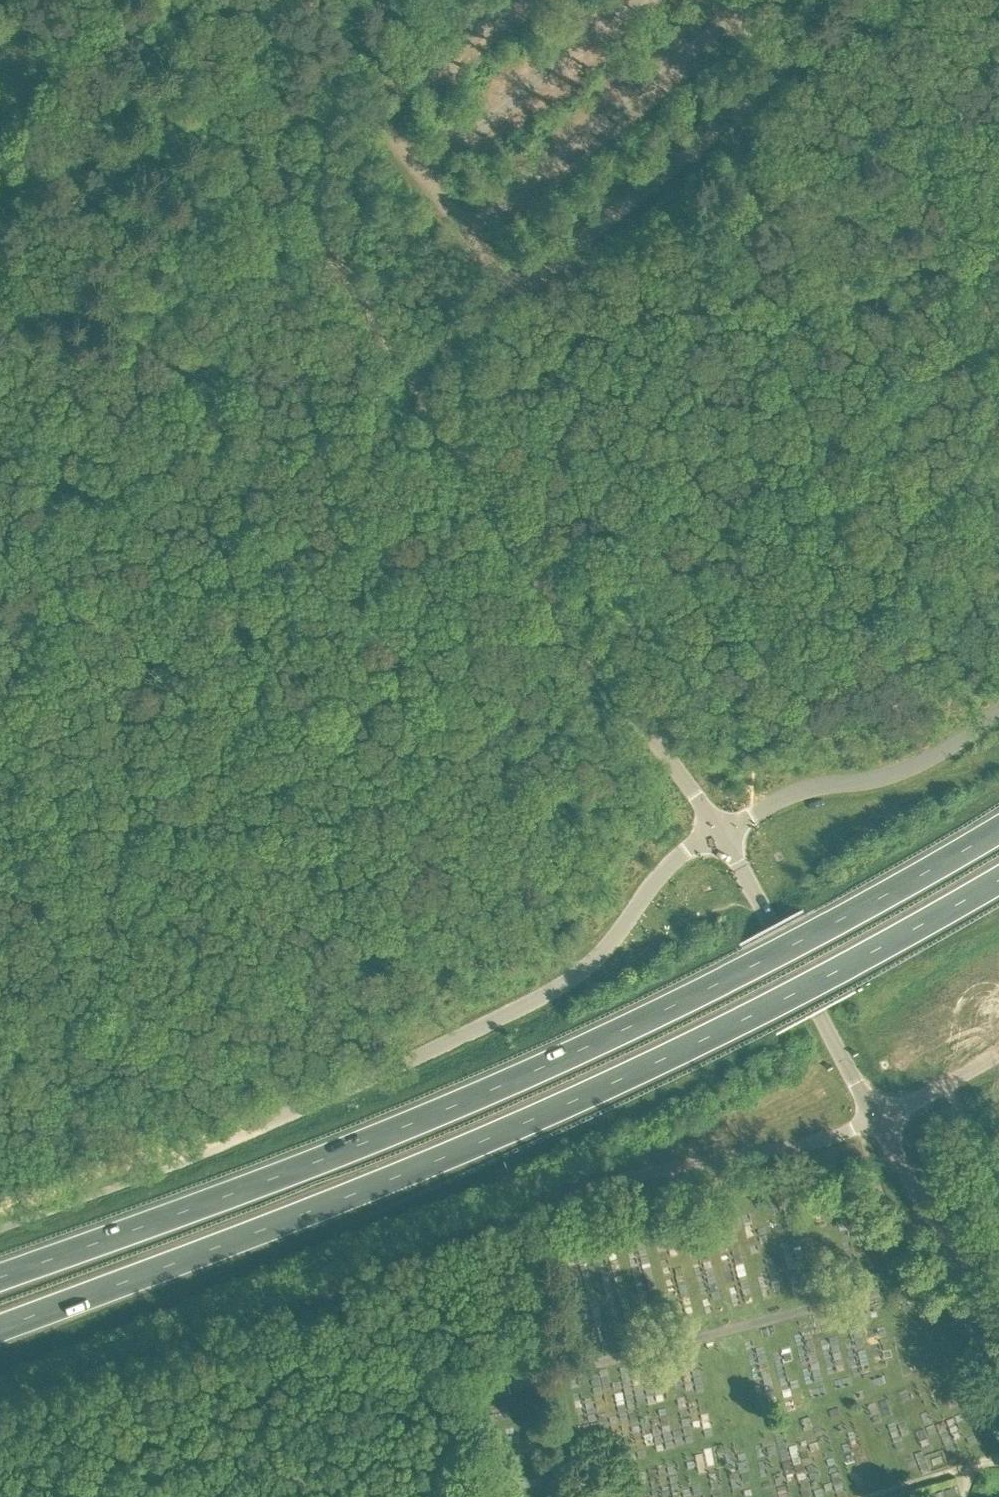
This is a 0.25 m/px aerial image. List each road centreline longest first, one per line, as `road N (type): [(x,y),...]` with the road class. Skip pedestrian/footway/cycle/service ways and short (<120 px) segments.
road 1 (trunk): [(998,830),(518,1079),(262,1183),(0,1276)]
road 2 (trunk): [(0,1326),(539,1116),(844,968),(998,880)]
road 3 (unclassified): [(720,830),(517,541),(346,273)]
road 4 (unclassified): [(240,1132),(562,984),(614,937),(665,868),(720,830)]
road 5 (track): [(515,1215),(625,1179),(861,1128)]
road 6 (unclassified): [(877,1121),(720,830)]
road 7 (track): [(346,273),(181,0)]
road 8 (unclassified): [(720,830),(817,784),(906,773),(998,714)]
road 9 (track): [(234,1324),(515,1215)]
road 10 (track): [(0,1212),(240,1132)]
road 11 (unclassified): [(998,1320),(877,1121)]

